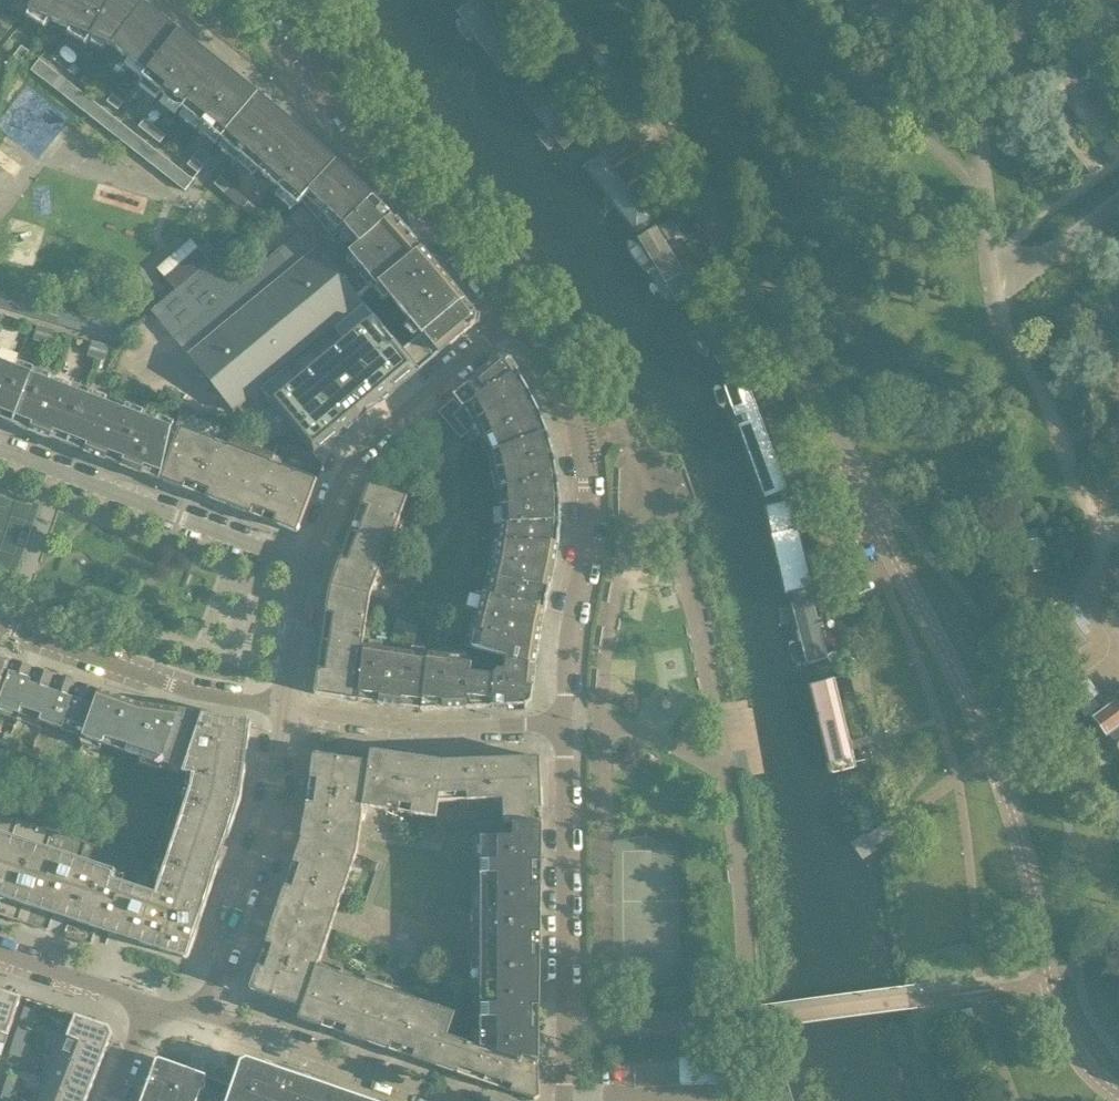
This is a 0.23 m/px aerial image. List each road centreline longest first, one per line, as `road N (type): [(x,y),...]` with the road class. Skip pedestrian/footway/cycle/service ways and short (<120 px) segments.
road 1 (residential): [(536,0),(698,200),(964,693),(1020,842),(1051,986)]
road 2 (residential): [(514,318),(561,385),(587,480),(563,724)]
road 3 (residential): [(289,0),(339,99),(514,318)]
road 4 (residential): [(563,724),(564,1100)]
road 5 (residential): [(307,564),(349,462),(514,318)]
road 6 (residential): [(307,564),(0,450)]
road 7 (residential): [(204,1012),(265,827),(284,706)]
road 8 (residential): [(0,623),(198,694),(284,706)]
road 9 (residential): [(563,724),(421,728),(284,706)]
road 10 (residential): [(455,1100),(204,1012)]
road 11 (residential): [(148,1005),(0,954)]
road 12 (residential): [(284,706),(307,564)]
road 13 (residential): [(1118,1095),(1083,1063),(1051,986)]

